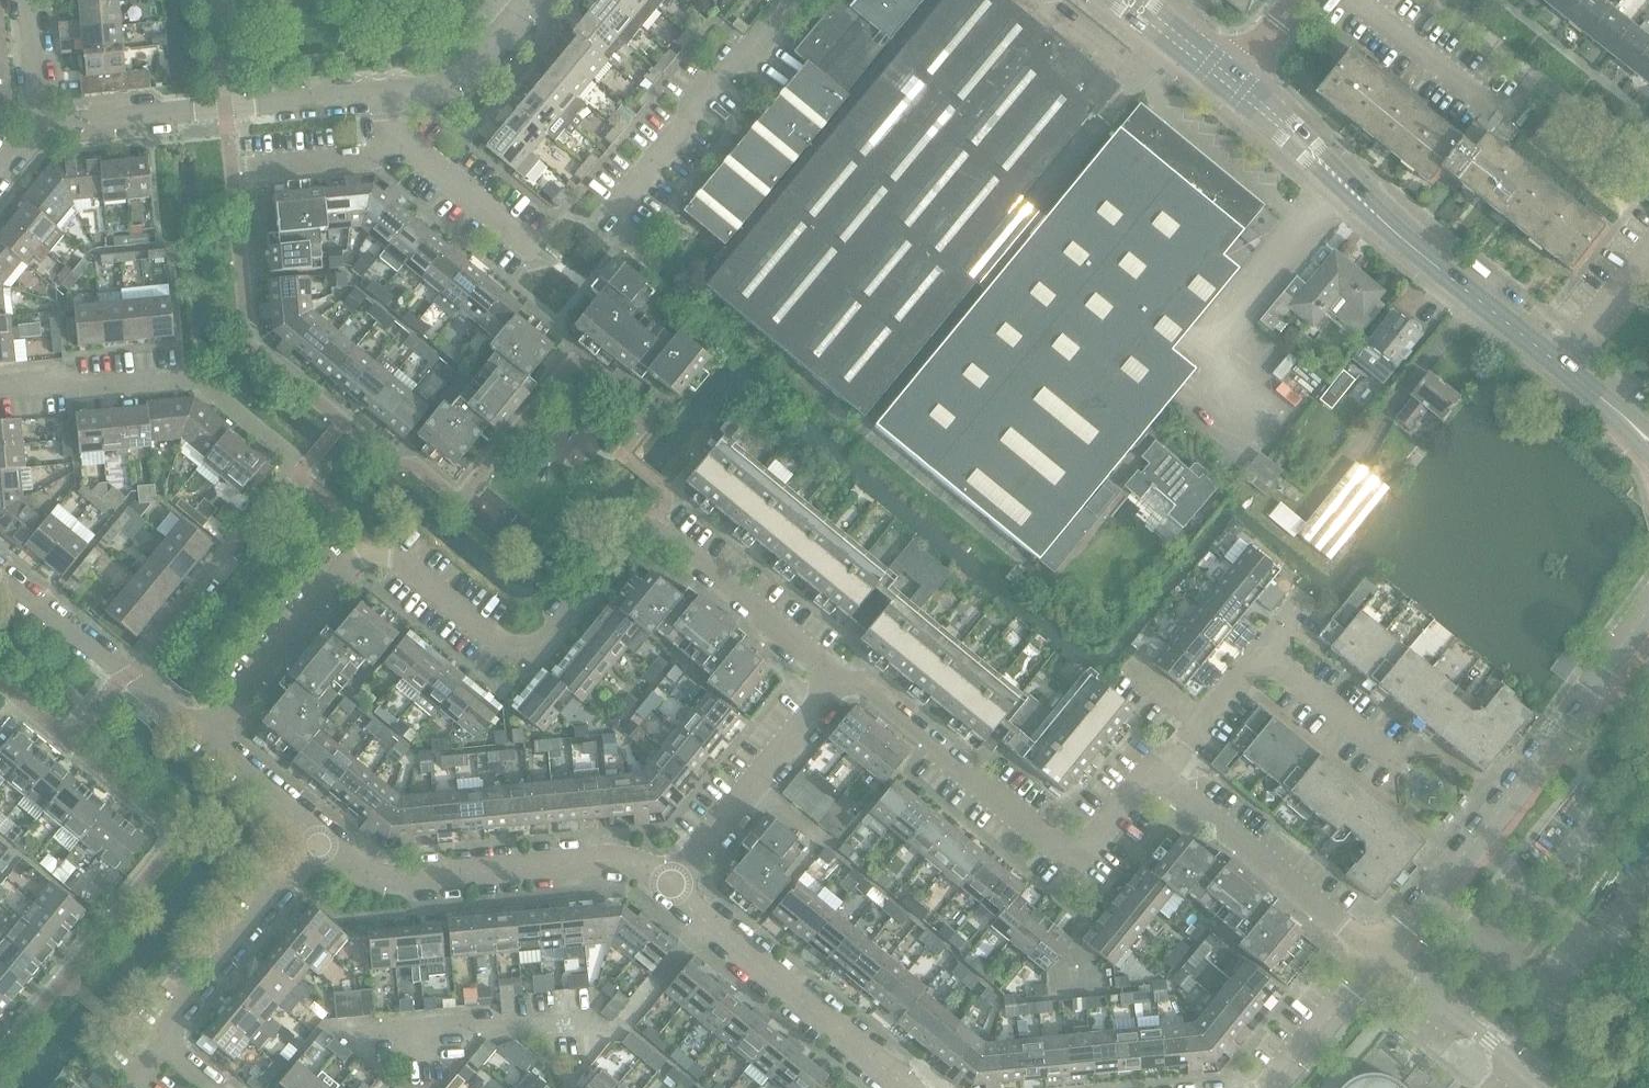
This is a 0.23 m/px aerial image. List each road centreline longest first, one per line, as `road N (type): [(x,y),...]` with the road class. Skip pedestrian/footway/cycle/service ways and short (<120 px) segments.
road 1 (residential): [(196,725),(369,532),(522,658),(656,521)]
road 2 (residential): [(127,669),(299,463),(186,369),(0,386)]
road 3 (residential): [(1378,956),(1648,613)]
road 4 (residential): [(1158,766),(1074,856),(858,682),(833,677)]
road 5 (residential): [(665,882),(627,855),(367,880),(319,839)]
road 6 (residential): [(221,1087),(156,1034),(319,839)]
road 7 (secondary): [(1555,359),(1394,232),(1308,148)]
road 8 (residential): [(908,1087),(665,882)]
road 9 (residential): [(1378,956),(1158,766)]
road 10 (residential): [(607,212),(784,0)]
road 11 (residential): [(665,882),(833,677)]
road 12 (residential): [(833,677),(656,521)]
road 13 (residential): [(1544,1087),(1378,956)]
road 14 (residential): [(248,167),(372,154),(388,132),(383,89)]
road 15 (residential): [(38,116),(222,103)]
road 16 (residential): [(1264,1087),(1378,956)]
road 17 (residential): [(1260,644),(1392,756)]
road 18 (residential): [(383,89),(456,82),(519,8)]
road 19 (residential): [(319,839),(196,725)]
road 20 (residential): [(222,103),(383,89)]
road 21 (residential): [(127,669),(0,571)]
road 22 (residential): [(1555,359),(1648,243)]
road 23 (secondary): [(1115,0),(1224,90)]
road 24 (secondary): [(1648,434),(1555,359)]

